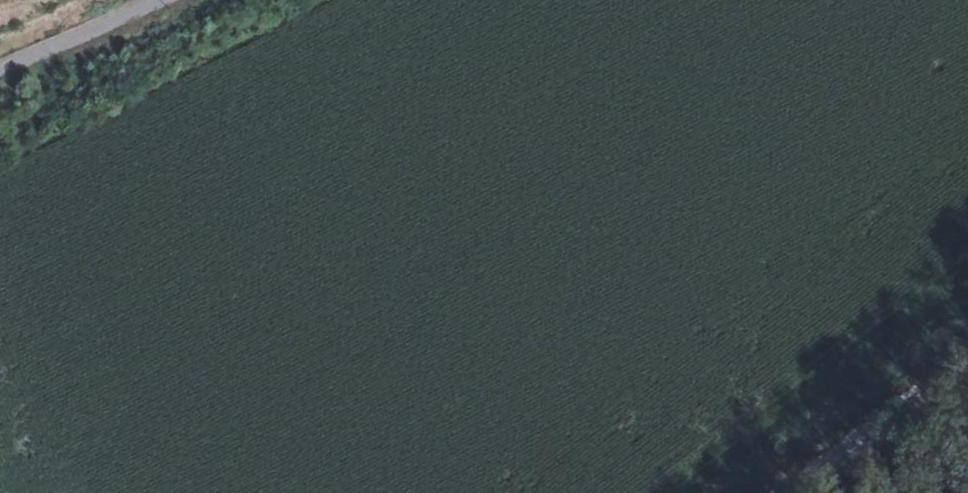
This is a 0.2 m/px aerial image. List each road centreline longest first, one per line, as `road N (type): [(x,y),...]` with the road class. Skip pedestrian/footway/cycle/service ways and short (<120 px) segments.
road 1 (unclassified): [(967,375),(806,492)]

